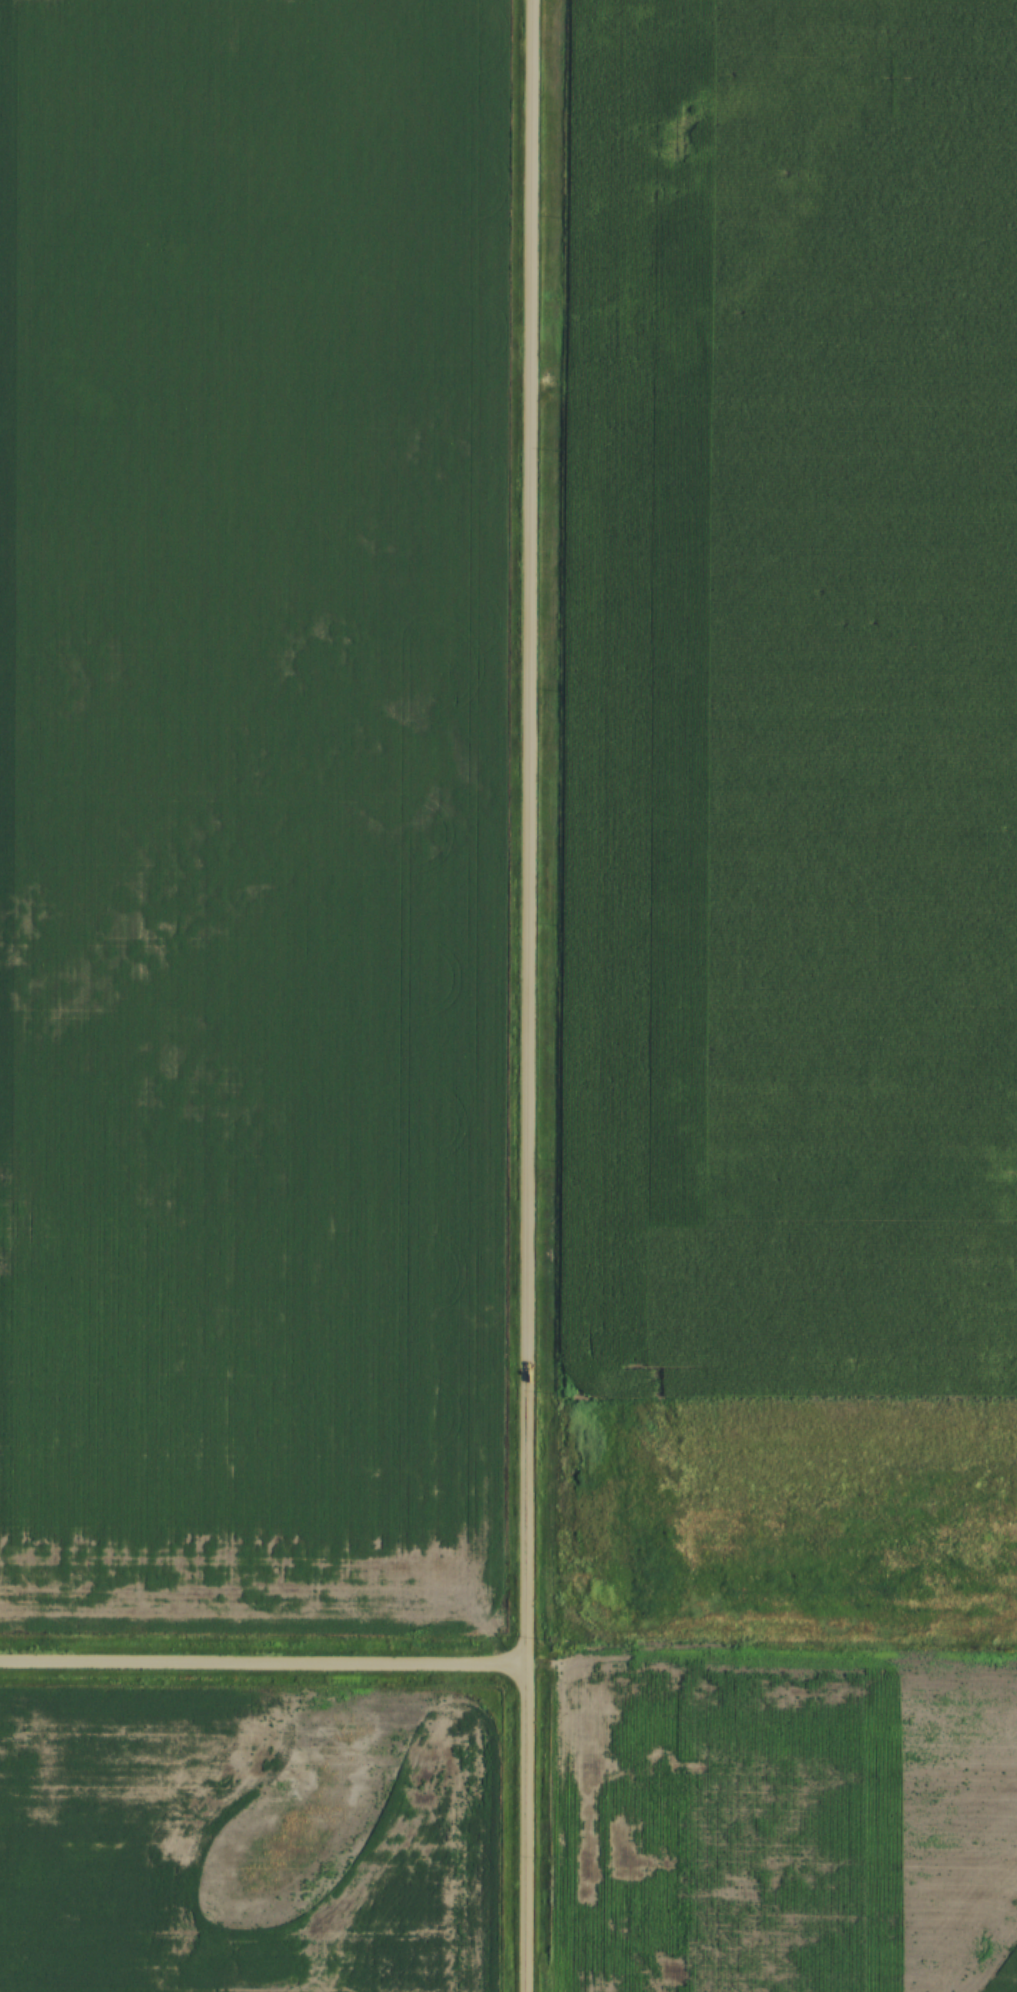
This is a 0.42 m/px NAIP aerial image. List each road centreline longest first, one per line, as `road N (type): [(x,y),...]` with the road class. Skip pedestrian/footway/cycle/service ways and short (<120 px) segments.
road 1 (track): [(520,1991),(516,1649),(533,0)]
road 2 (track): [(516,1649),(0,1649)]

